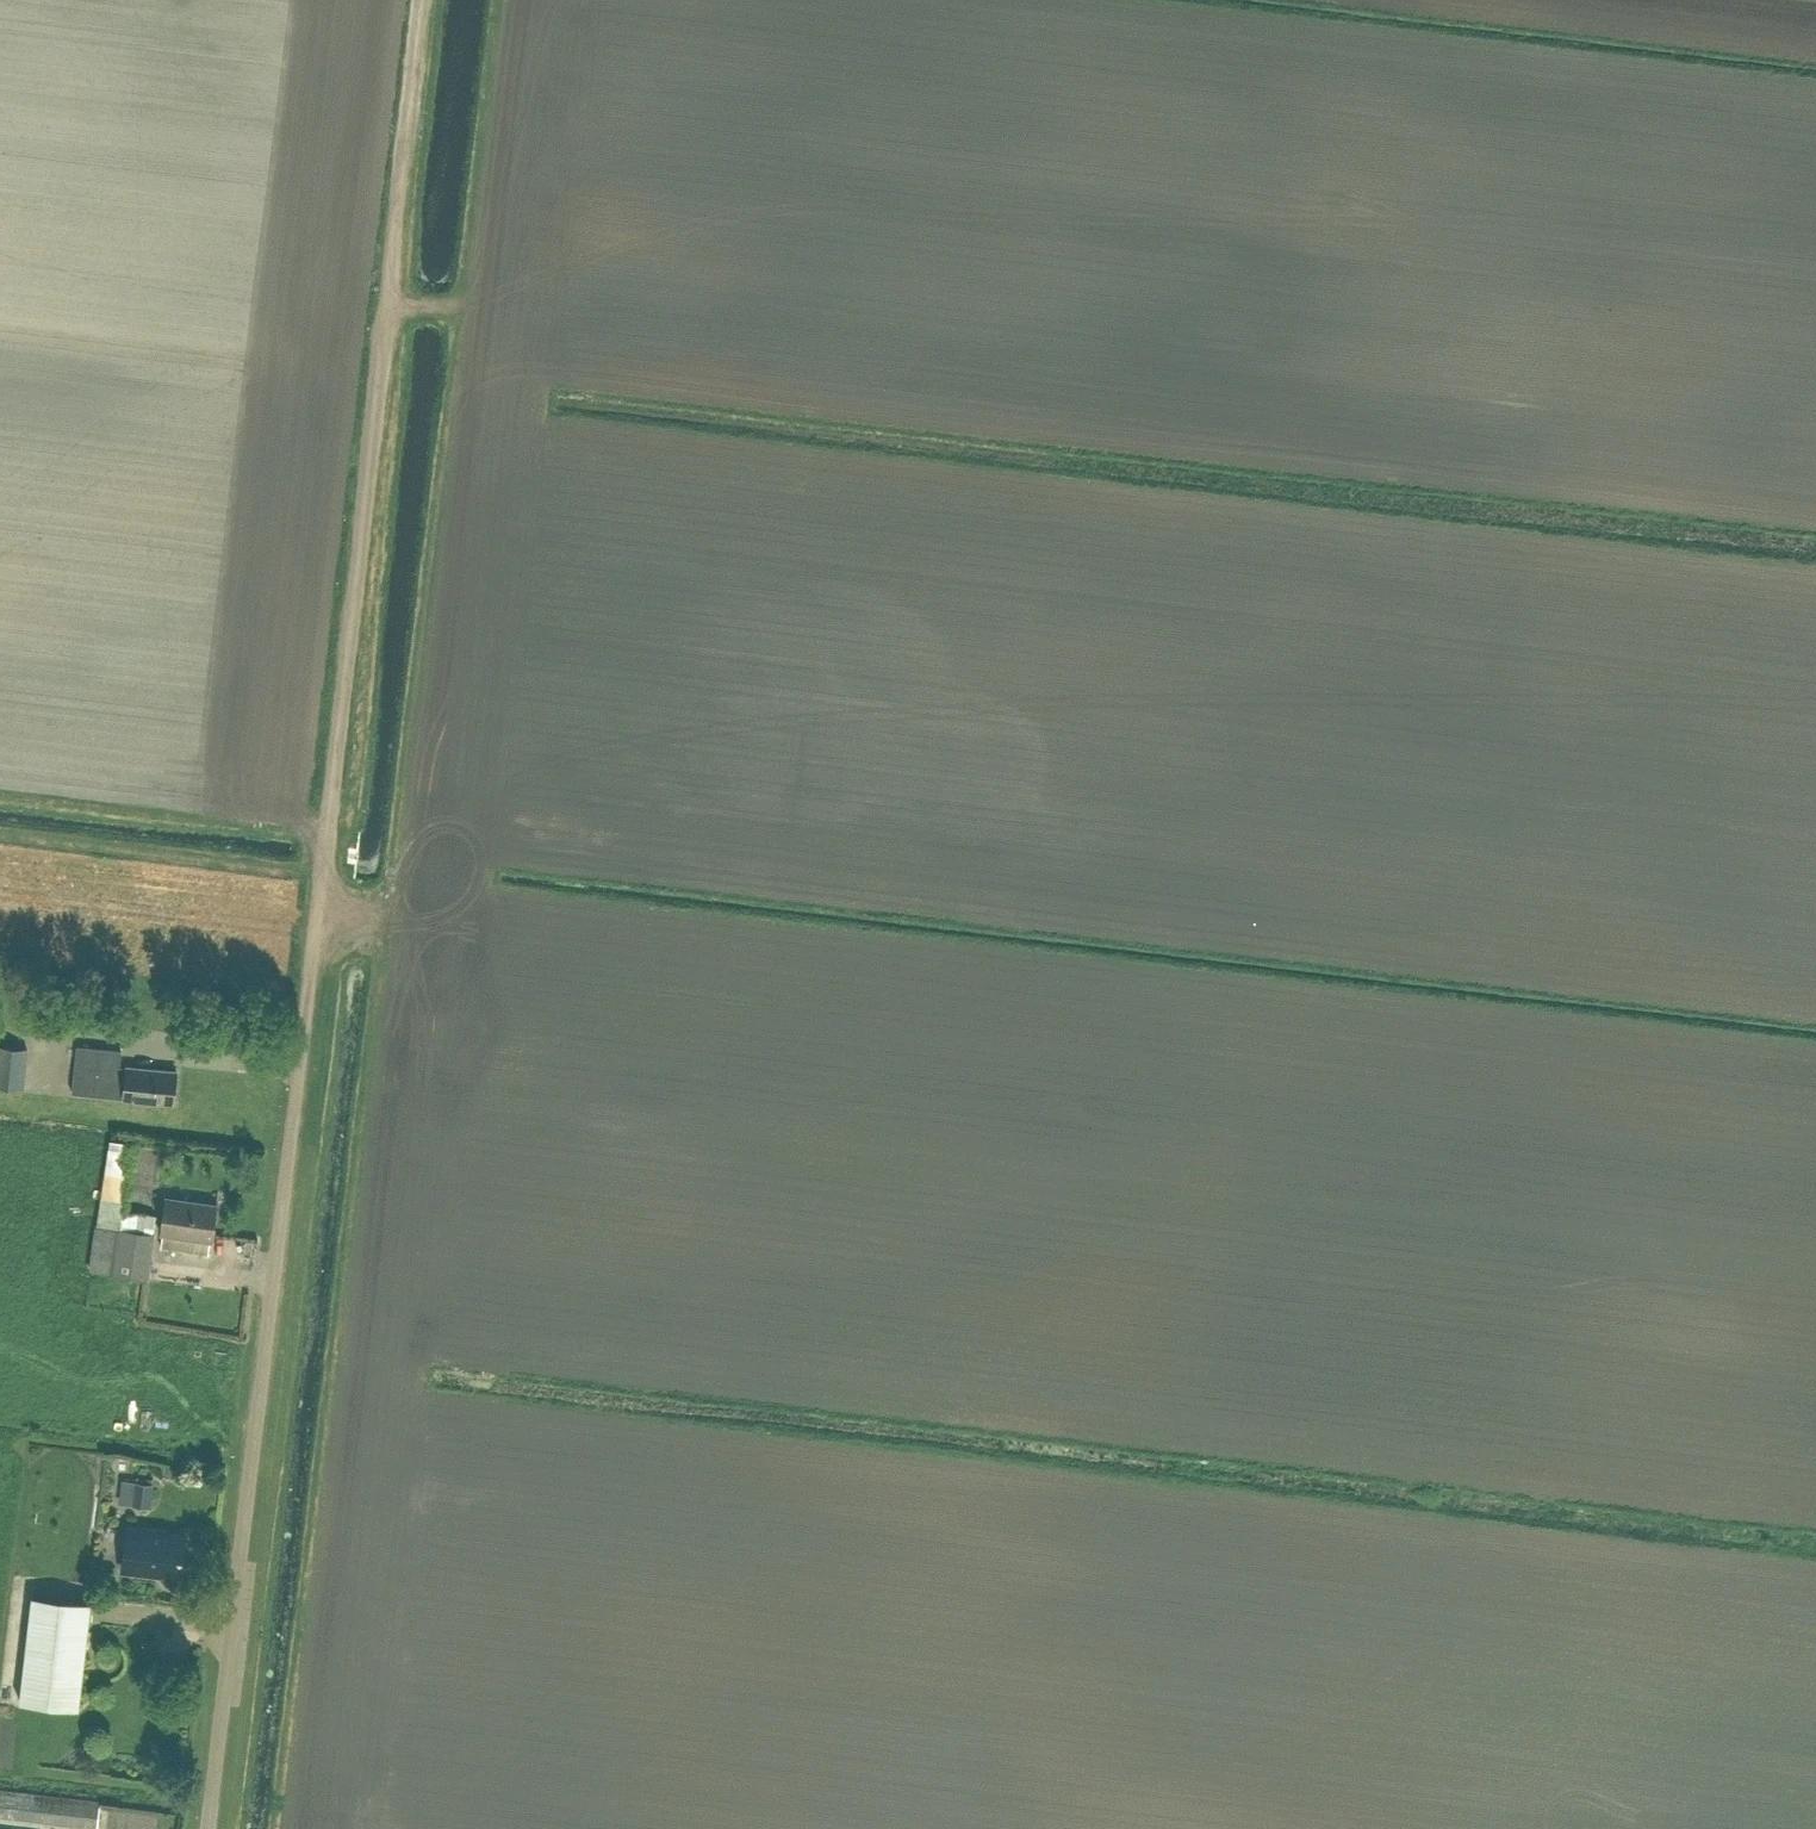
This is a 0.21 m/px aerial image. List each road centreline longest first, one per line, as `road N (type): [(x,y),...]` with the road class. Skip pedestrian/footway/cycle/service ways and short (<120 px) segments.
road 1 (unclassified): [(210,1828),(320,876)]
road 2 (track): [(424,0),(320,876)]

